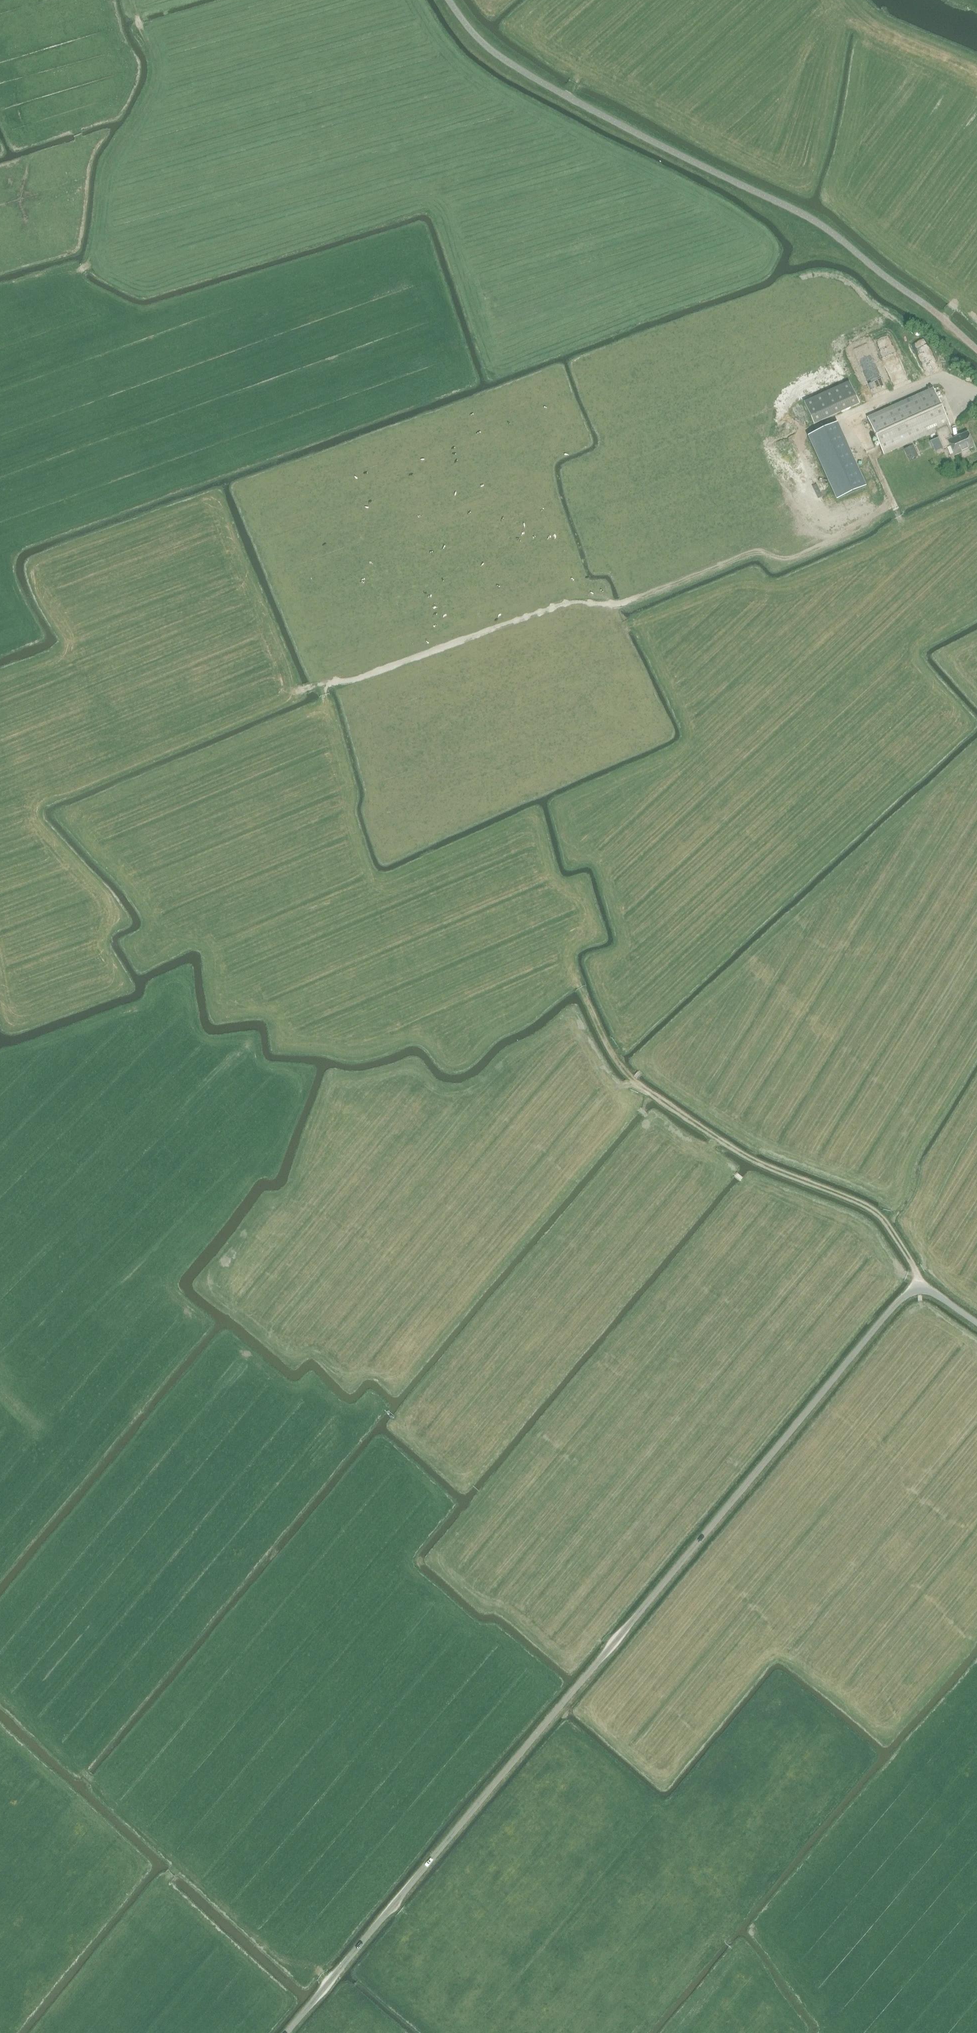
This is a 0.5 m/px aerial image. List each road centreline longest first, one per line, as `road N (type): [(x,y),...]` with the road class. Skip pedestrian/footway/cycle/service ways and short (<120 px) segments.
road 1 (unclassified): [(288,2032),(898,1302),(927,1291),(976,1324)]
road 2 (track): [(637,1084),(757,1163),(868,1206),(887,1222),(920,1289)]

